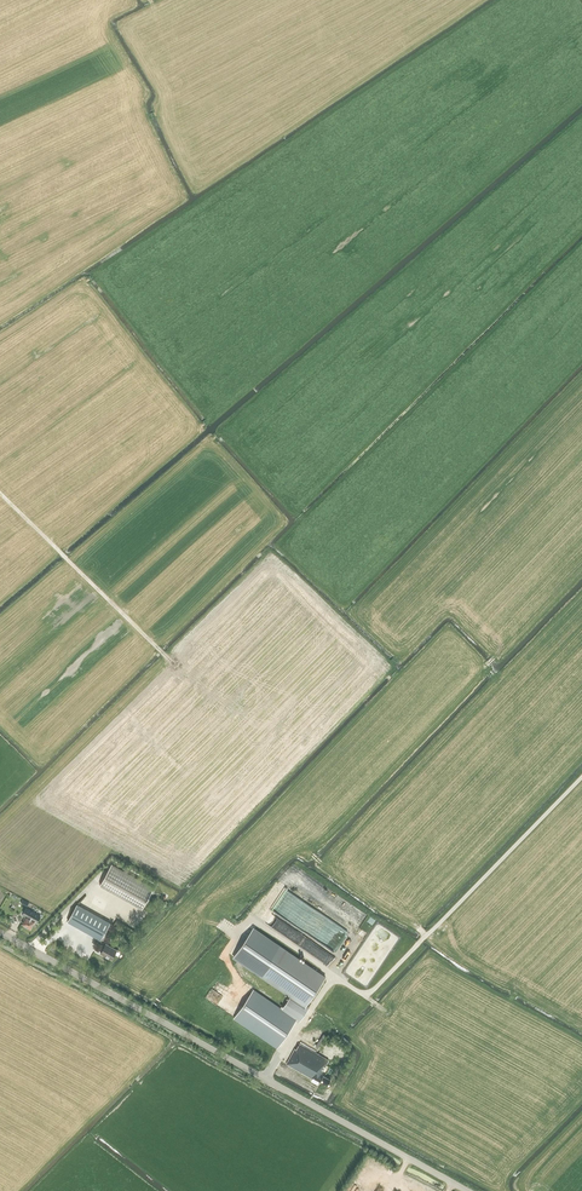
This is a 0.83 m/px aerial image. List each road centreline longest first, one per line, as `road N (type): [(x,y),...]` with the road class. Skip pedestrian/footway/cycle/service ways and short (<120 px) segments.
road 1 (tertiary): [(468,1190),(0,932)]
road 2 (track): [(581,777),(371,992),(335,976)]

